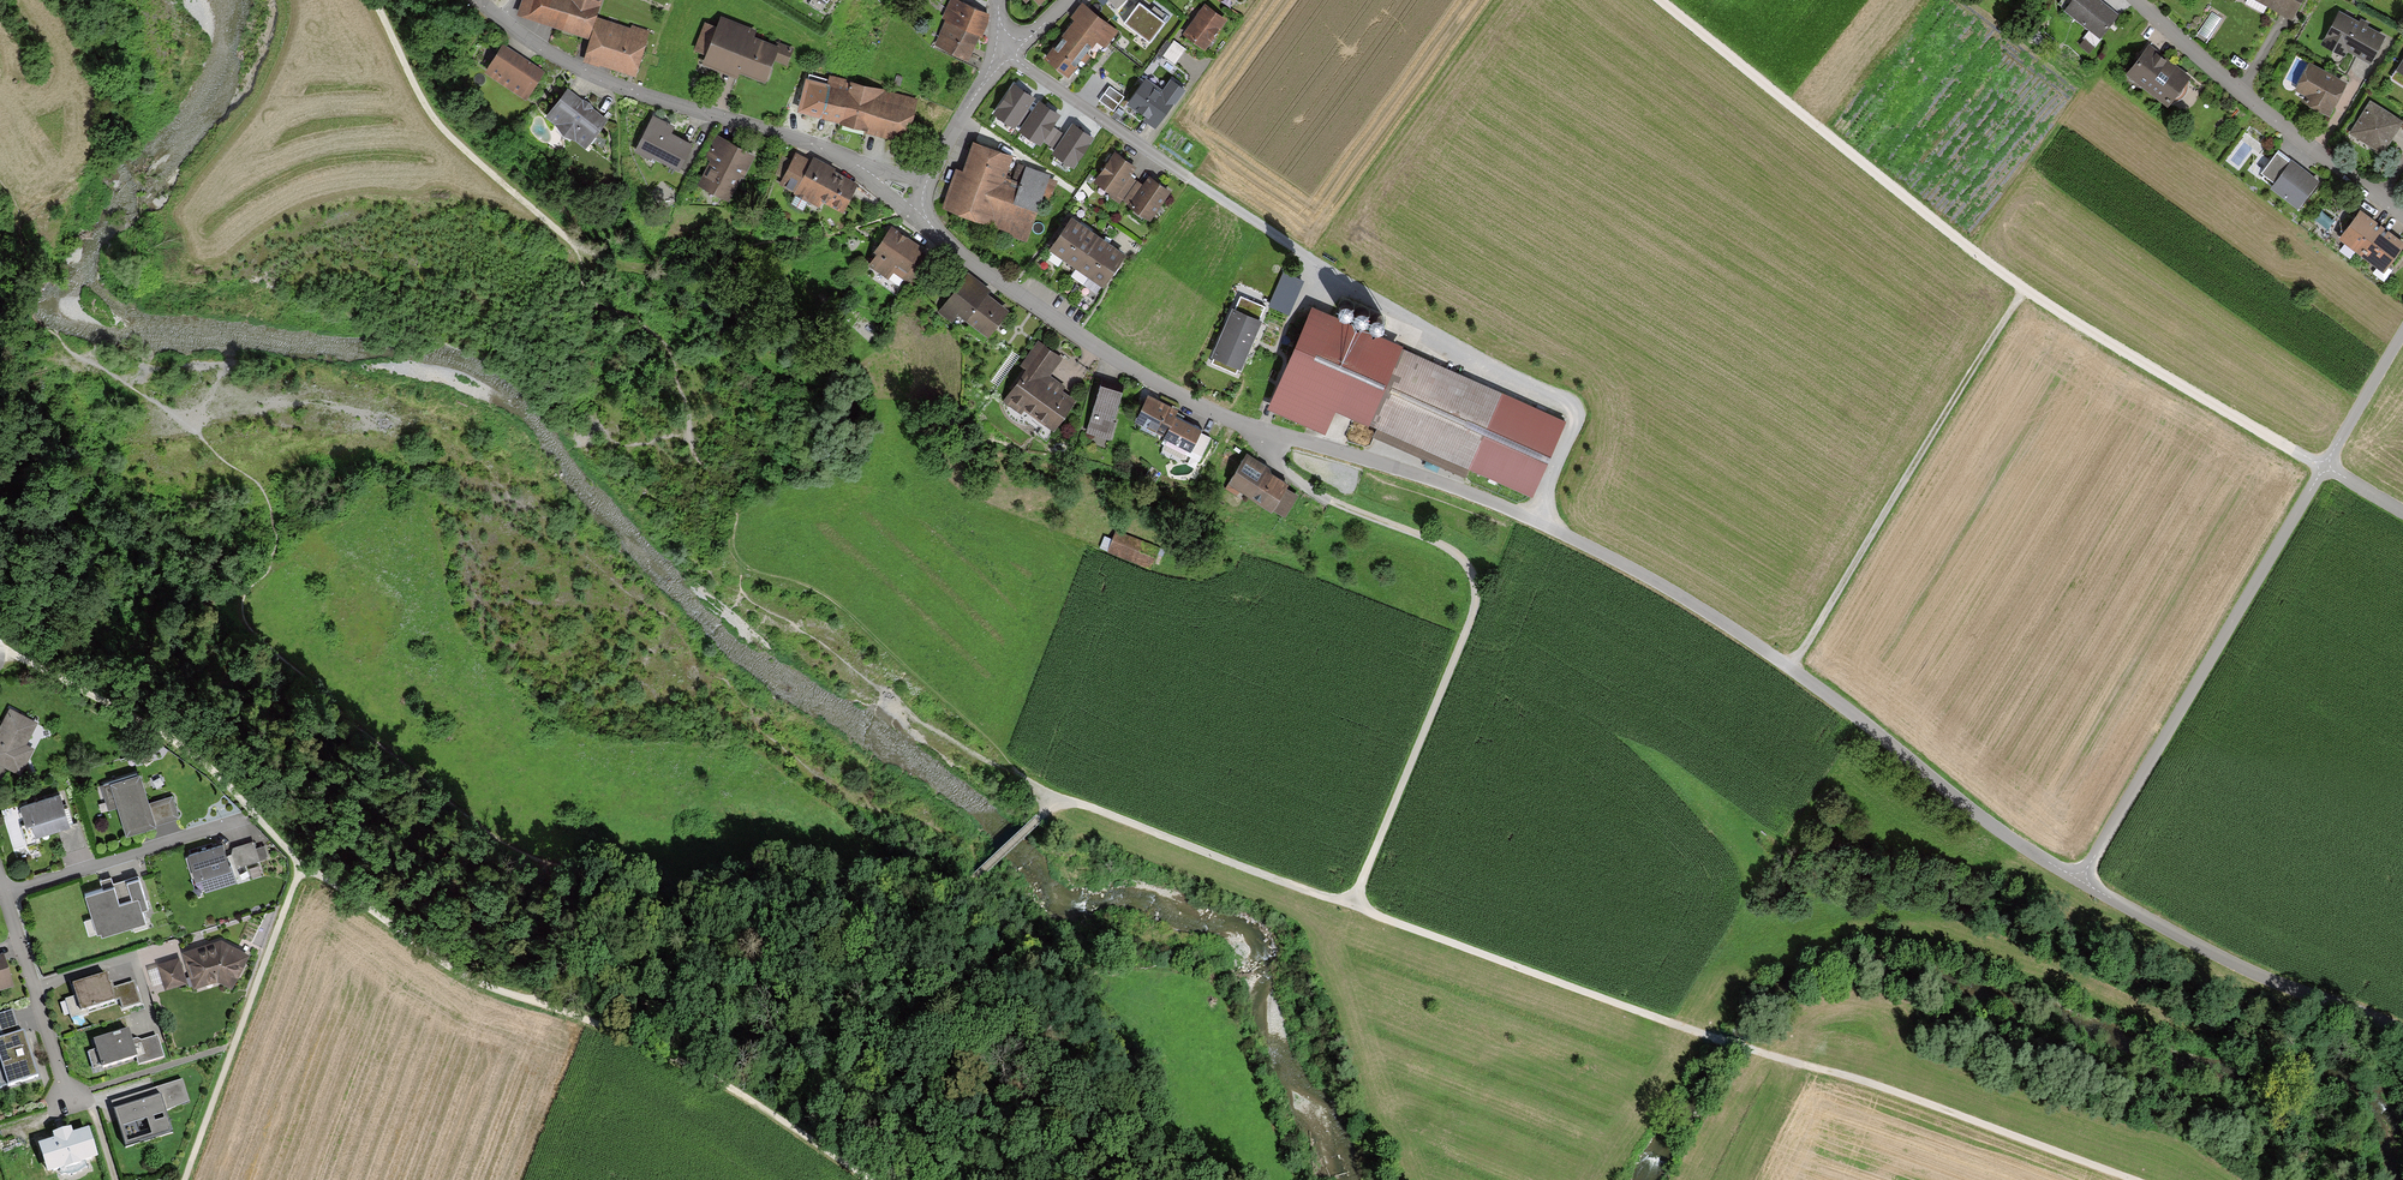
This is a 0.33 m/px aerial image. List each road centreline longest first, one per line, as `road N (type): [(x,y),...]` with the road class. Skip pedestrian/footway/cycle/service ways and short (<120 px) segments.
road 1 (residential): [(925,224),(978,271),(1080,336),(1262,437),(1399,469),(1535,520),(1641,574),(1790,667),(1985,822),(2079,883)]
road 2 (track): [(2133,1179),(1882,1088),(1705,1036),(1063,800),(968,882)]
road 3 (track): [(873,1179),(676,1055),(435,962),(300,863),(210,770),(0,645)]
road 4 (track): [(2322,468),(2021,288),(1657,0)]
road 5 (residential): [(2402,330),(2079,883)]
road 6 (track): [(1262,437),(1276,465),(1330,501),(1444,548),(1470,571),(1474,600),(1350,904)]
road 7 (track): [(1535,520),(1575,407),(1317,265),(1188,177)]
road 8 (track): [(1790,667),(2021,288)]
road 9 (residential): [(479,0),(559,63),(849,160)]
road 10 (tertiary): [(2079,883),(2198,949),(2402,1033)]
road 11 (track): [(374,0),(441,132),(578,249),(601,260)]
road 12 (residential): [(2138,0),(2258,111),(2402,216)]
road 13 (track): [(182,1179),(300,863)]
road 14 (residential): [(1188,177),(999,52)]
road 15 (residential): [(65,1098),(0,883)]
road 16 (residential): [(999,52),(920,183)]

